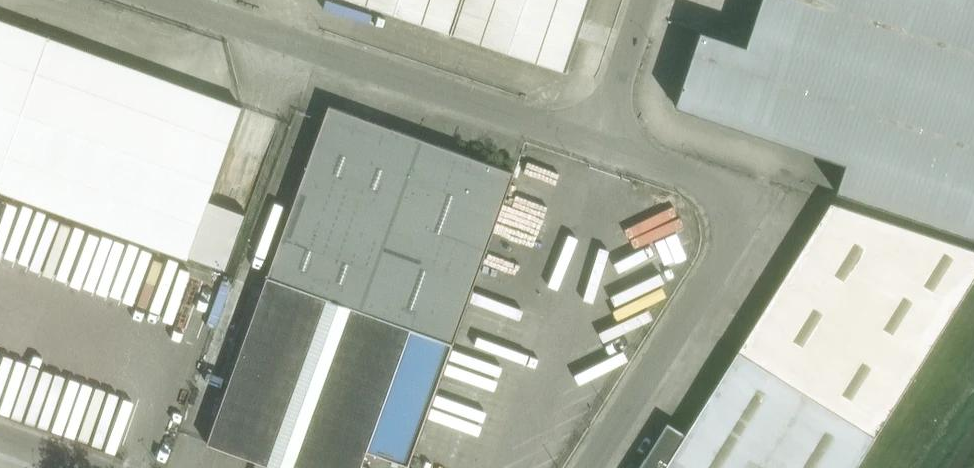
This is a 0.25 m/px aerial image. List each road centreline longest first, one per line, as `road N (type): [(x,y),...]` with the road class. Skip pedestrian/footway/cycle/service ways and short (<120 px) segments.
road 1 (unclassified): [(598,143),(168,0)]
road 2 (unclassified): [(598,143),(723,202),(728,224),(583,467)]
road 3 (unclassified): [(646,0),(598,143)]

